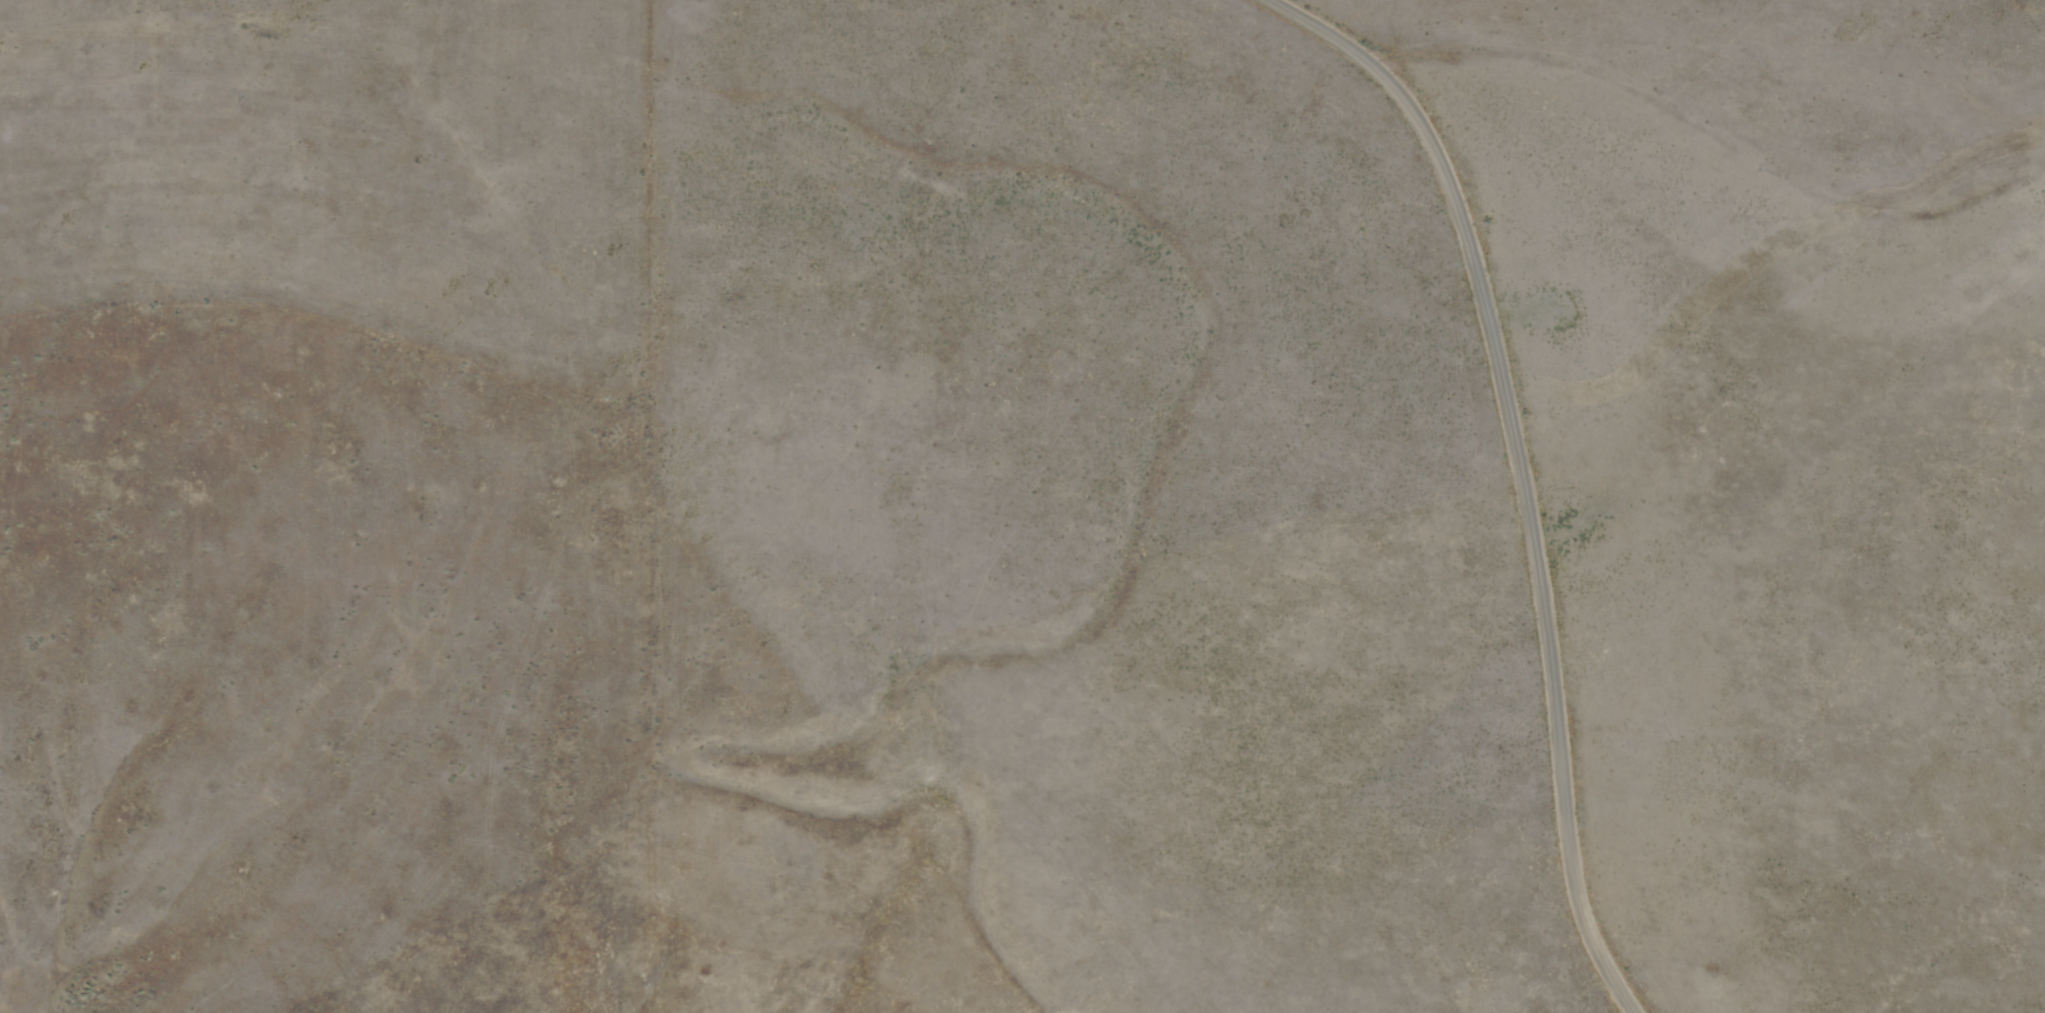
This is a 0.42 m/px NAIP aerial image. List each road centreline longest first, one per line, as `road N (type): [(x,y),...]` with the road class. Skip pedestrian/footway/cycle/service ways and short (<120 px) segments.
road 1 (residential): [(1279,0),(1386,70),(1434,144),(1459,212),(1520,483),(1575,893),(1636,1012)]

